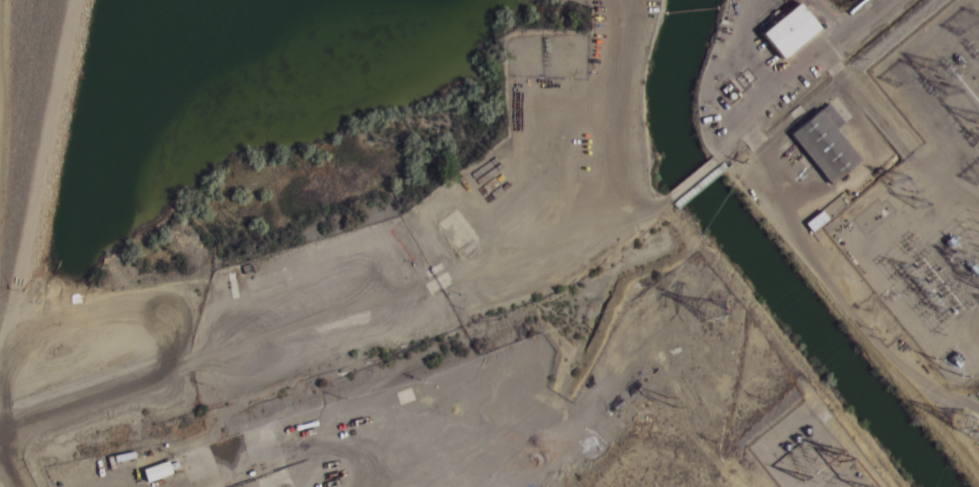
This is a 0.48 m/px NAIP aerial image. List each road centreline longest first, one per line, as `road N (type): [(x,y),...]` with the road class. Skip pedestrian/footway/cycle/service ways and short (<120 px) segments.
road 1 (residential): [(96,0),(14,406)]
road 2 (residential): [(331,280),(196,359),(0,415)]
road 3 (residential): [(0,328),(30,486)]
road 4 (residential): [(6,0),(0,141)]

